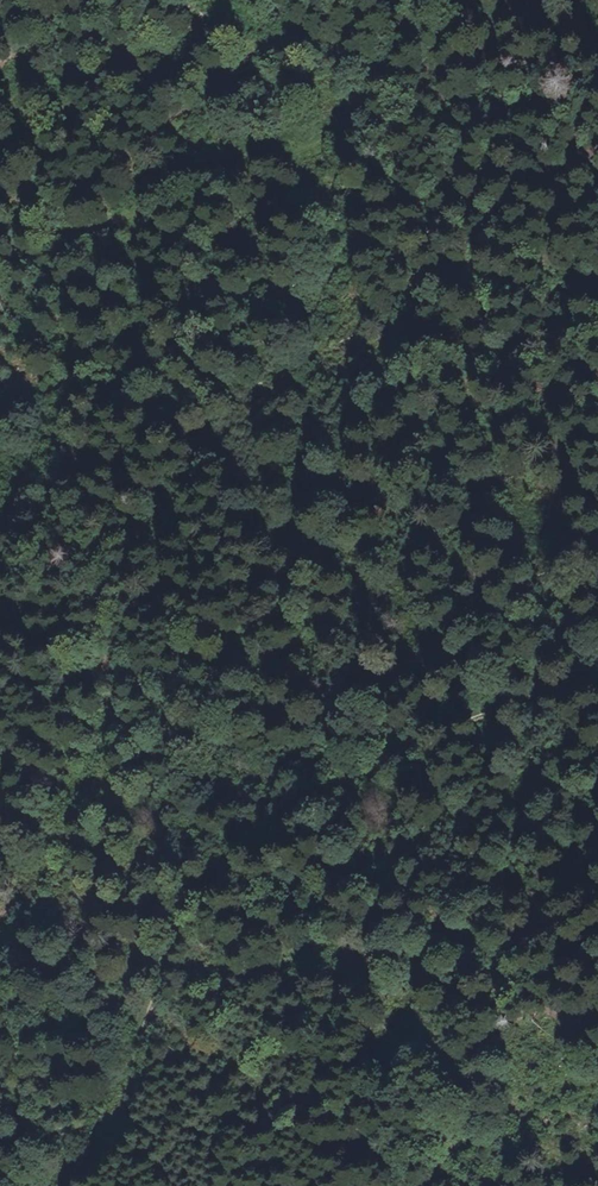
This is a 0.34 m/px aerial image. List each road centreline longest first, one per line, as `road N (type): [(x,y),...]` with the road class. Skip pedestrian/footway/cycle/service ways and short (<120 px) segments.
road 1 (track): [(597,677),(388,758),(240,854),(182,921),(144,1026),(131,1096),(75,1185)]

